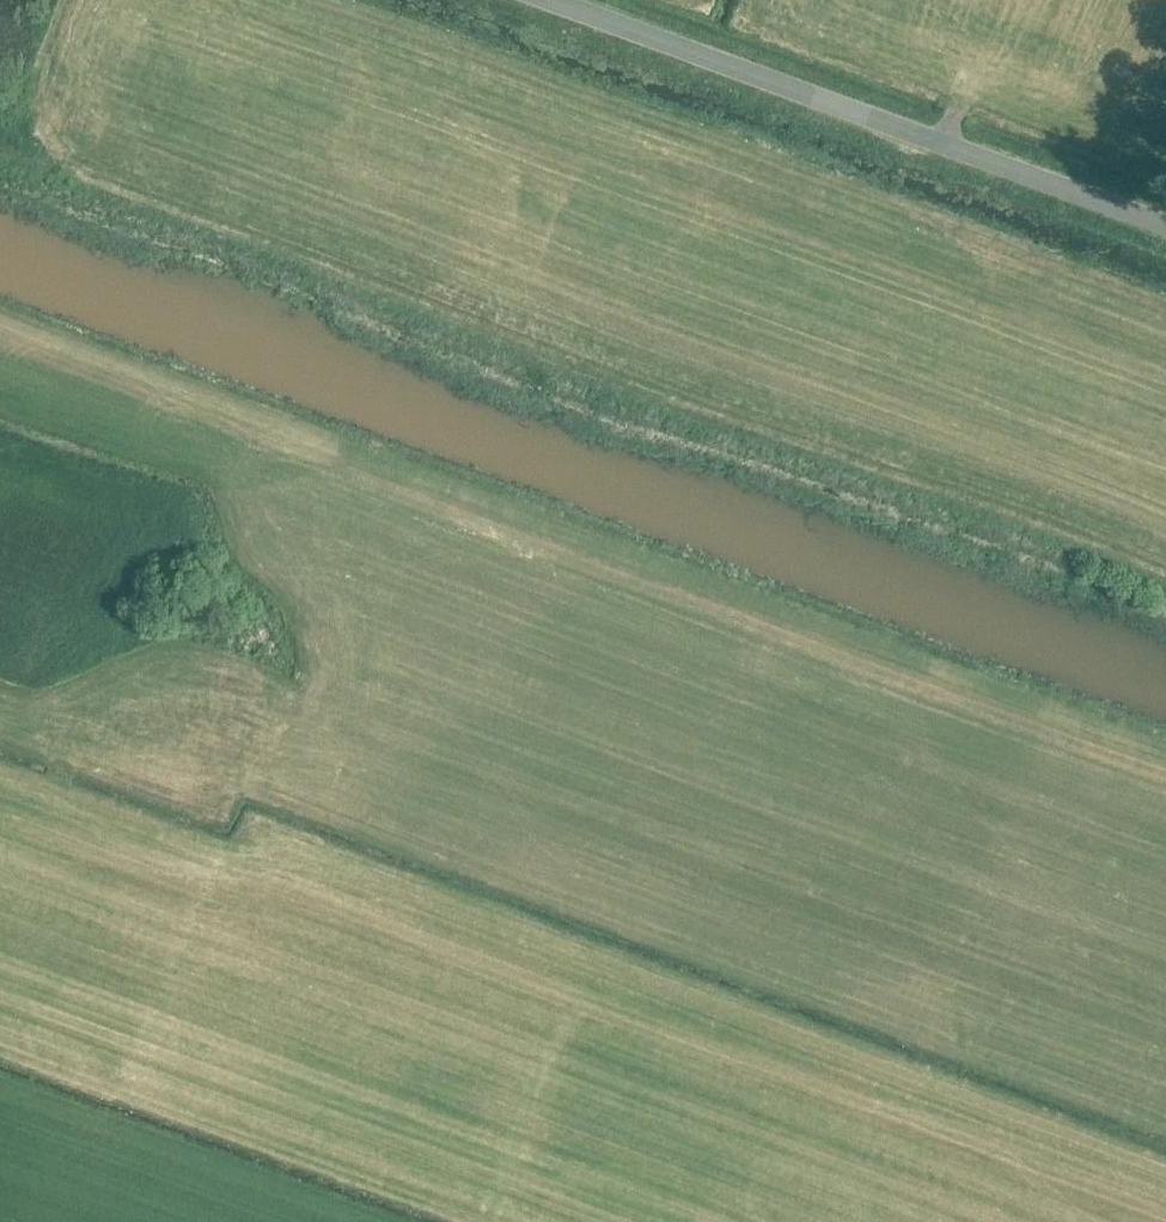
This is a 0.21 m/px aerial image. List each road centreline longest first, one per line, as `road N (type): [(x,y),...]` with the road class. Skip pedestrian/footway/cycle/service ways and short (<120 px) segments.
road 1 (unclassified): [(1165,229),(546,0)]

